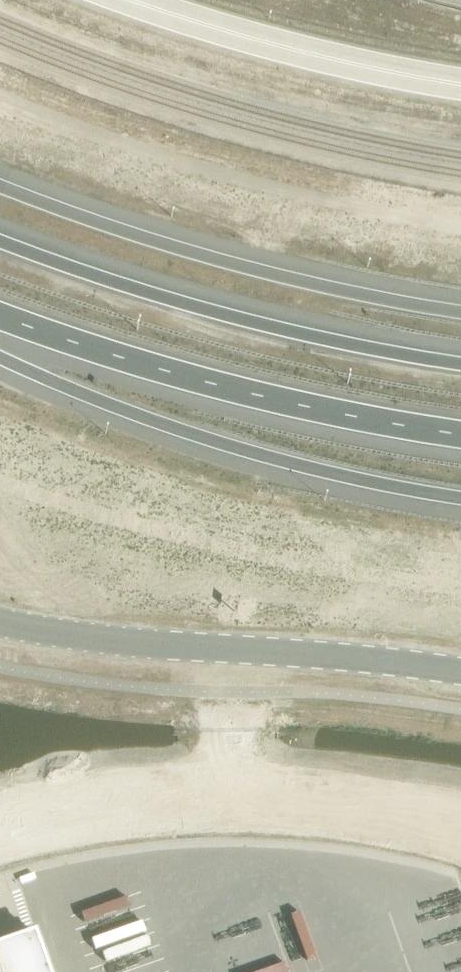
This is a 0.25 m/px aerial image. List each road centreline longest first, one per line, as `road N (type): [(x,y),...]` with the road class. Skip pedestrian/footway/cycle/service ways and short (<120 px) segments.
road 1 (trunk): [(0,353),(47,382),(234,450),(460,500)]
road 2 (secondary): [(460,311),(194,253),(0,184)]
road 3 (trunk): [(0,316),(221,387),(460,434)]
road 4 (unclassified): [(0,622),(112,646),(313,651),(460,671)]
road 5 (trunk): [(460,360),(209,311)]
road 6 (secondary): [(209,311),(0,245)]

